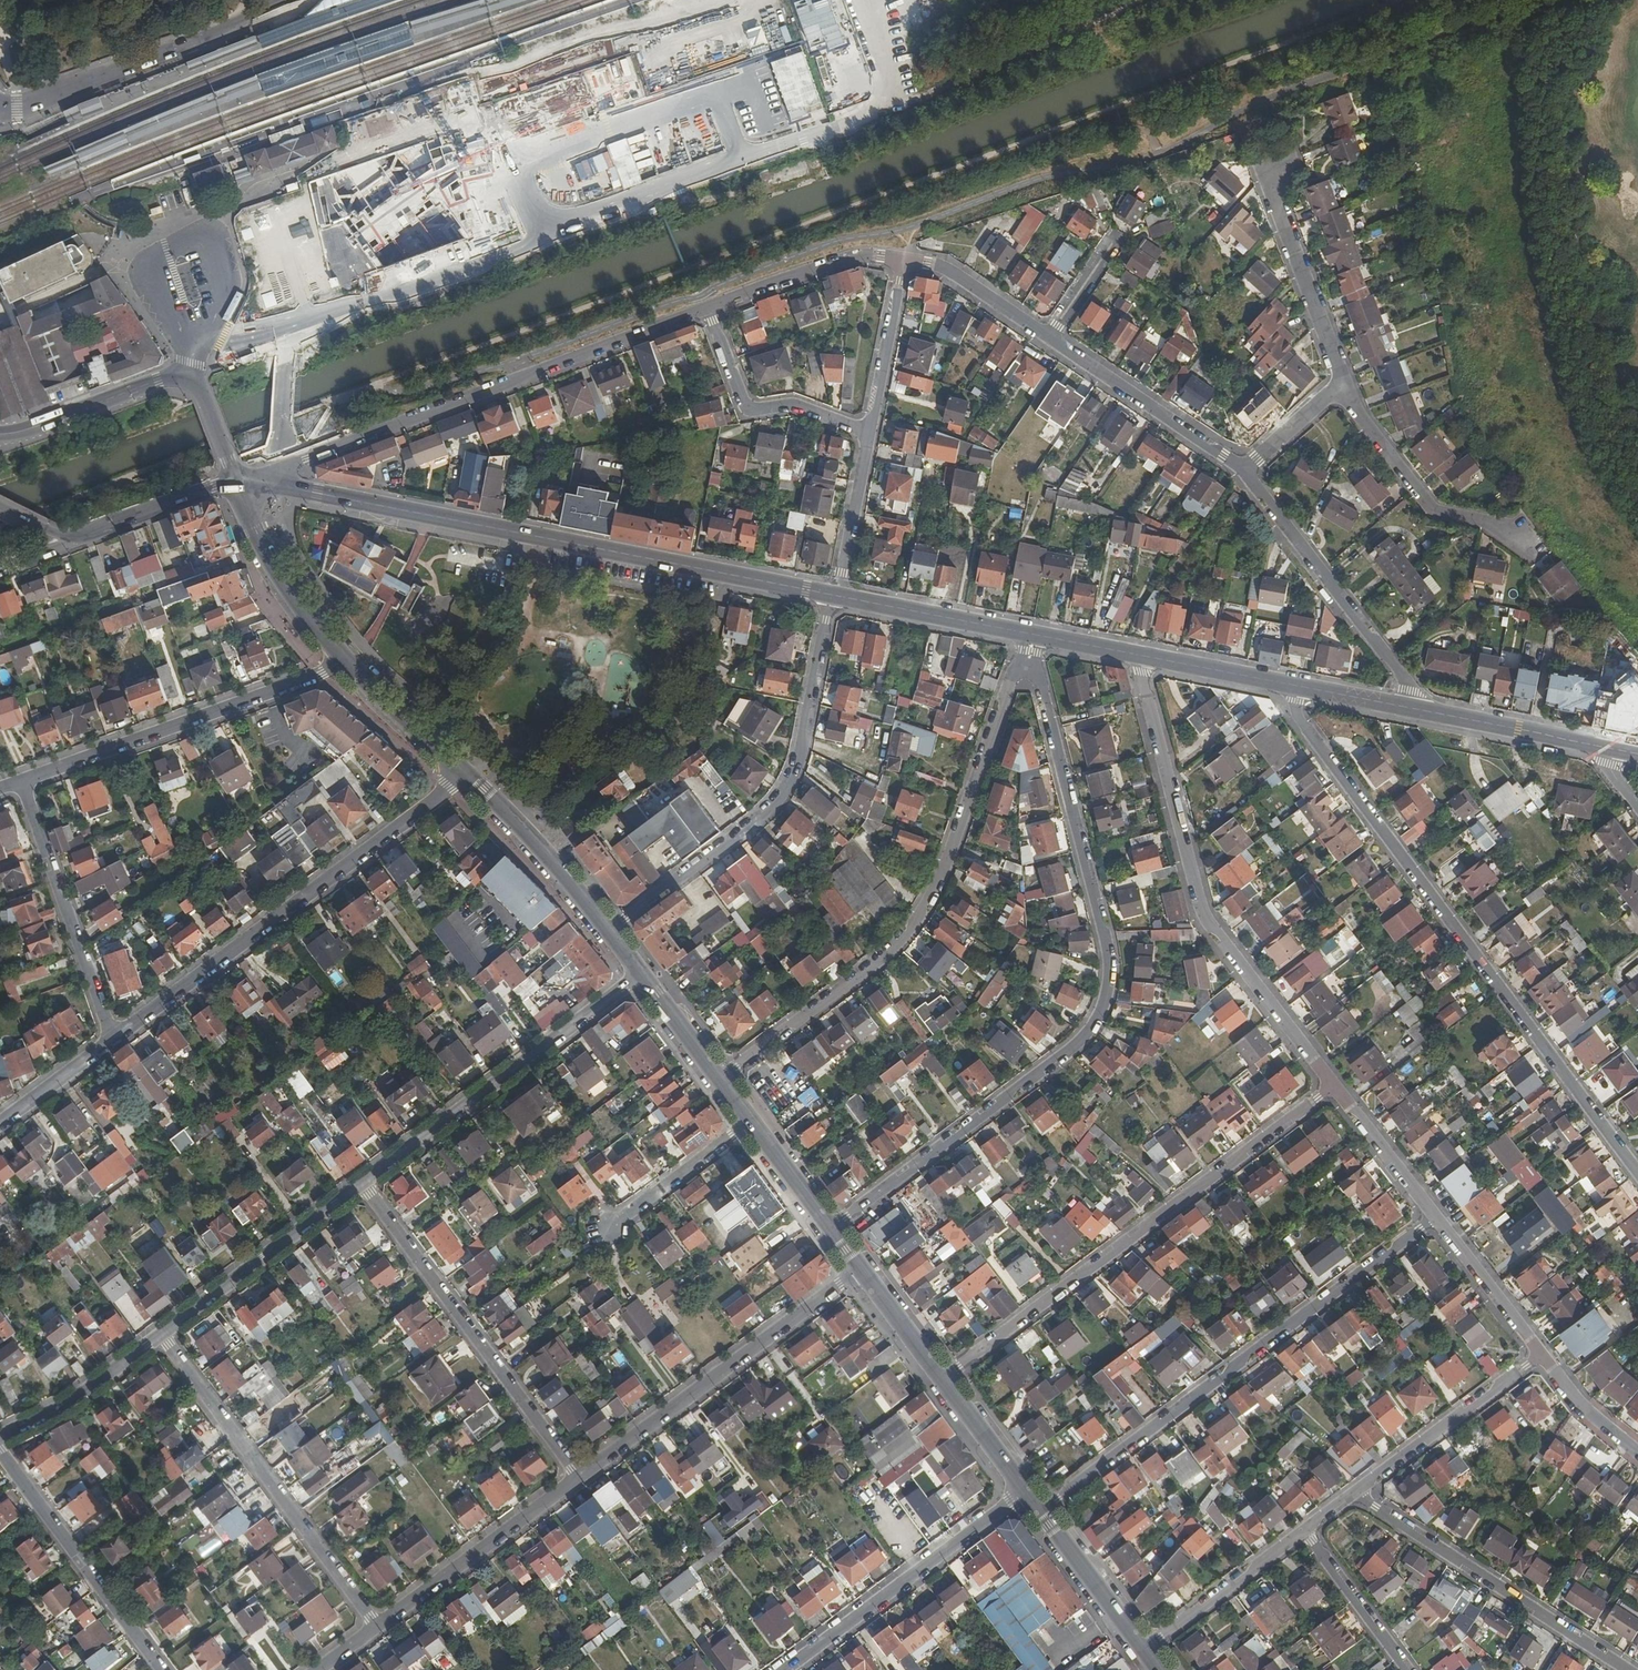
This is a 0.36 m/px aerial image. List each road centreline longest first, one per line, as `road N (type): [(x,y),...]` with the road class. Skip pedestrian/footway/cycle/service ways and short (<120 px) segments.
road 1 (residential): [(1028,663),(1100,925),(1104,1001),(1071,1049),(831,1229)]
road 2 (secondary): [(831,596),(237,480)]
road 3 (residential): [(1637,1174),(1298,717),(1299,687)]
road 4 (residential): [(1028,663),(1010,686),(938,870),(903,931),(719,1082)]
road 5 (residential): [(237,480),(708,308)]
road 6 (residential): [(1332,1084),(943,1380)]
road 7 (residential): [(1436,1223),(1042,1512)]
road 8 (residential): [(1332,1084),(1196,906),(1139,656)]
road 9 (residential): [(466,776),(113,1042)]
road 10 (residential): [(607,932),(783,798),(800,764),(831,596)]
road 11 (residential): [(363,1185),(579,1476)]
road 12 (residential): [(161,1337),(379,1625)]
road 13 (residential): [(579,1476),(861,1269)]
road 14 (residential): [(363,1185),(642,974)]
road 15 (residential): [(22,782),(344,664)]
road 16 (tertiary): [(312,0),(3,110)]
road 17 (residential): [(1353,1493),(1625,1669)]
road 18 (residential): [(1026,1492),(786,1669)]
road 19 (residential): [(1245,471),(1405,679),(1417,711)]
road 20 (residential): [(113,1042),(22,782)]
road 21 (residential): [(1344,383),(1431,510),(1515,532),(1535,557)]
road 22 (residential): [(161,1669),(0,1451)]
road 23 (residential): [(161,1337),(363,1185)]
road 24 (residential): [(379,1625),(579,1476)]
road 25 (residential): [(1293,161),(1275,176),(1273,199),(1344,383)]
road 26 (residential): [(708,308),(749,412),(794,405),(871,434)]
road 27 (residential): [(1048,339),(1245,471)]
road 28 (residential): [(1541,1355),(1353,1493)]
road 29 (tertiary): [(237,480),(287,593),(344,664)]
road 30 (tertiary): [(466,776),(607,932)]
road 31 (residential): [(708,308),(838,260),(905,260)]
road 32 (residential): [(1300,1532),(1142,1650)]
road 33 (secondary): [(1031,636),(839,598)]
road 34 (secondary): [(187,381),(160,381),(0,434)]
road 35 (secondary): [(1608,747),(1417,711)]
road 36 (residential): [(0,1438),(72,1402),(161,1337)]
road 37 (residential): [(748,1122),(603,1232)]
road 38 (residential): [(905,260),(871,434)]
road 39 (residential): [(1436,1223),(1332,1084)]
road 40 (tertiary): [(1042,1512),(1142,1650)]
road 41 (residential): [(1300,1532),(1401,1669)]
road 42 (residential): [(1541,1355),(1436,1223)]
road 43 (residential): [(871,434),(839,598)]
road 44 (tertiary): [(344,664),(466,776)]
road 45 (residential): [(905,260),(944,269),(1048,339)]
road 46 (secondary): [(1299,687),(1139,656)]
road 47 (secondary): [(87,535),(237,480)]
road 48 (residential): [(113,1042),(0,1125)]
road 49 (tertiary): [(943,1380),(1026,1492)]
road 50 (residential): [(1637,1453),(1579,1406),(1541,1355)]
road 51 (tertiary): [(861,1269),(943,1380)]
road 52 (tertiary): [(748,1122),(831,1229)]
road 53 (tertiary): [(642,974),(719,1082)]
road 54 (residential): [(1245,471),(1344,383)]
road 55 (secondary): [(1417,711),(1299,687)]

